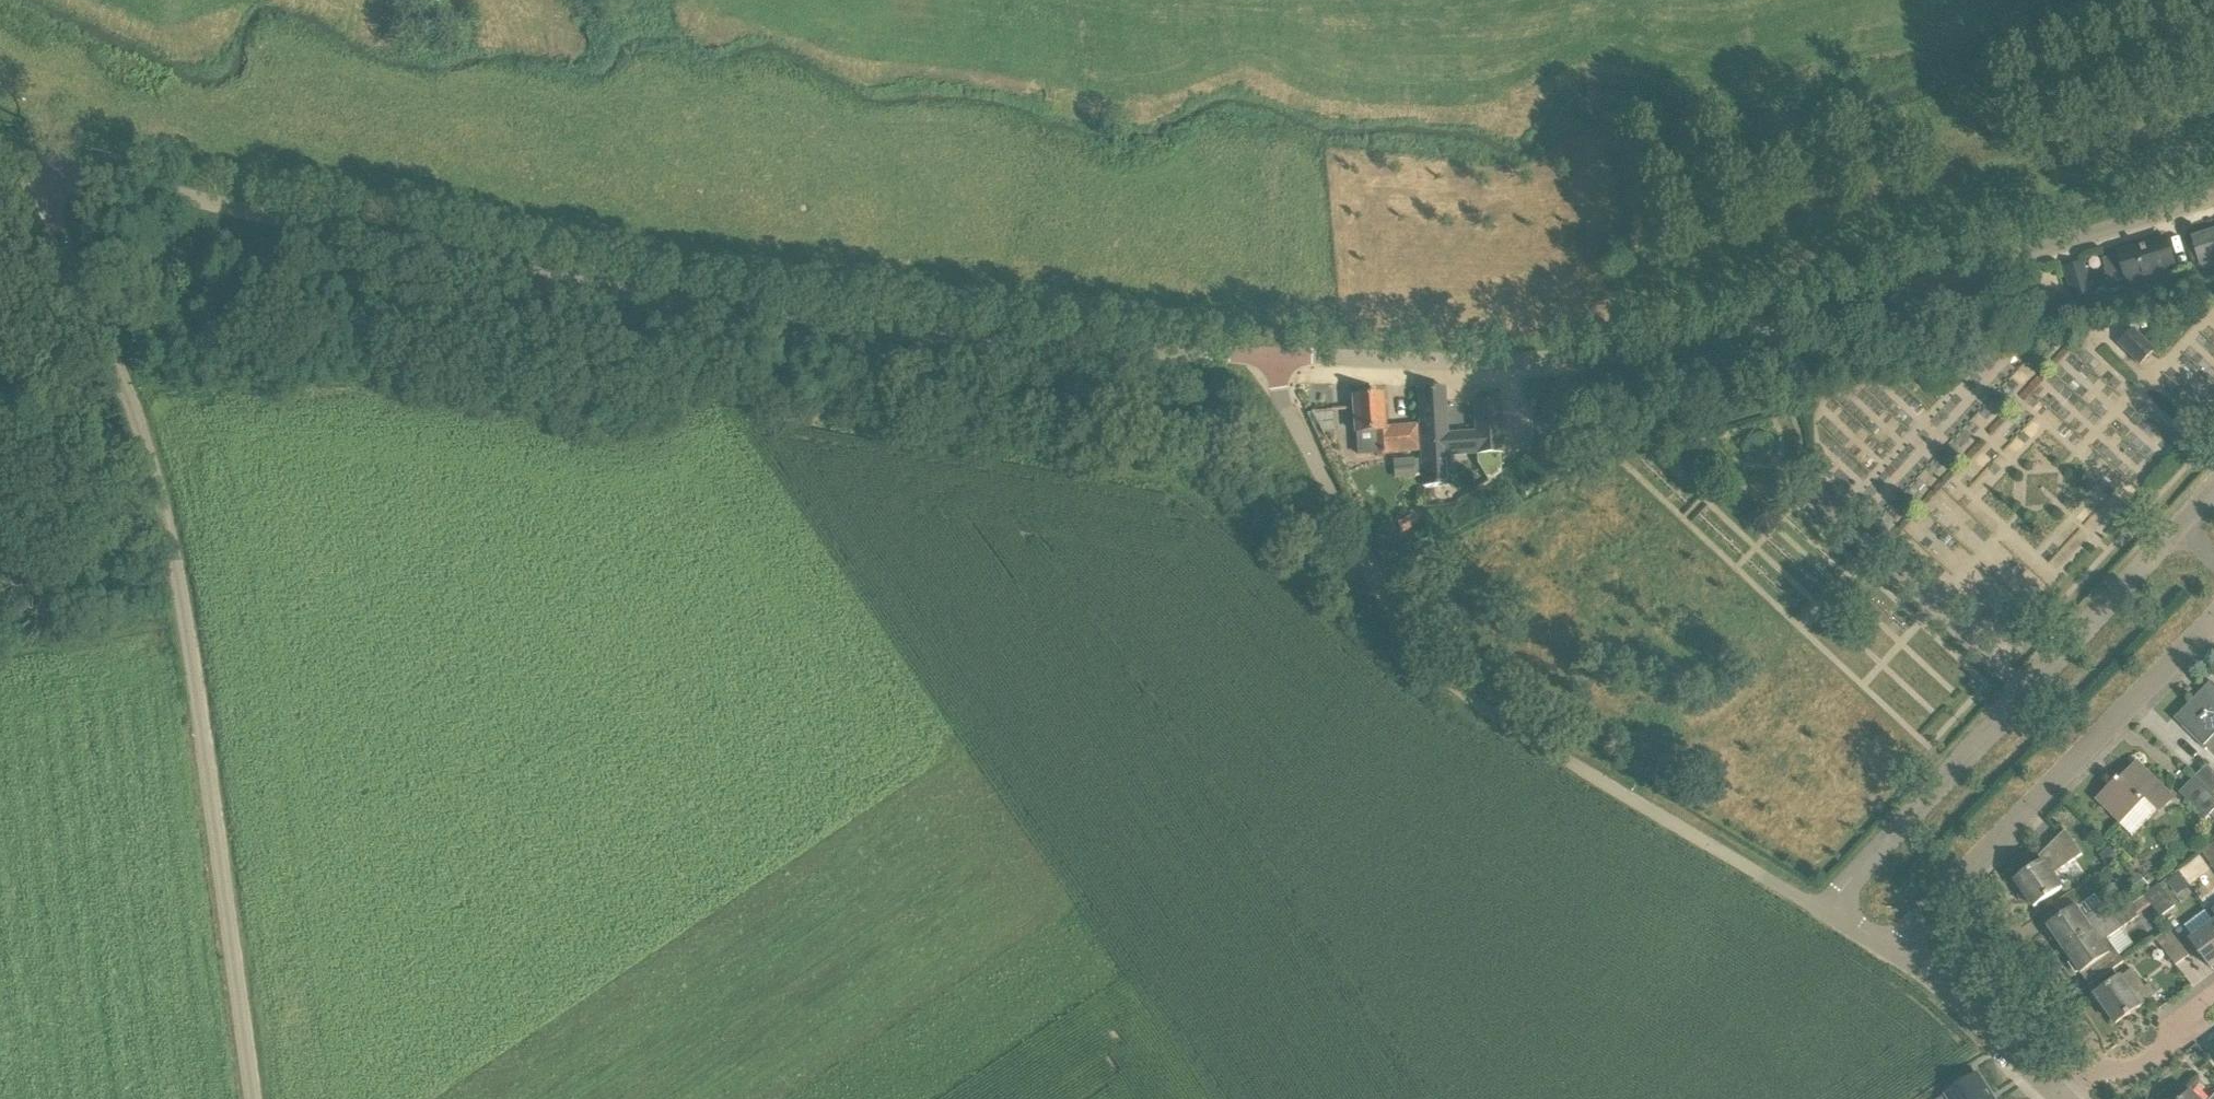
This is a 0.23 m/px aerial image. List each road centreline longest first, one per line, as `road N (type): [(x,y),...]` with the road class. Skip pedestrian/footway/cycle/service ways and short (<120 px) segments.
road 1 (unclassified): [(1275,356),(802,318),(417,253),(31,154)]
road 2 (unclassified): [(236,1098),(162,513),(118,343),(31,154)]
road 3 (residential): [(1275,356),(1528,364),(1709,342),(2213,197)]
road 4 (residential): [(1830,909),(1763,881),(1464,698),(1424,659),(1372,587),(1275,356)]
road 5 (residential): [(1830,909),(2185,528)]
road 6 (residential): [(1968,870),(2213,620)]
road 7 (residential): [(2063,1098),(1898,948)]
road 8 (residential): [(2092,1038),(1968,870)]
road 9 (residential): [(2099,1073),(2152,1059),(2213,994)]

